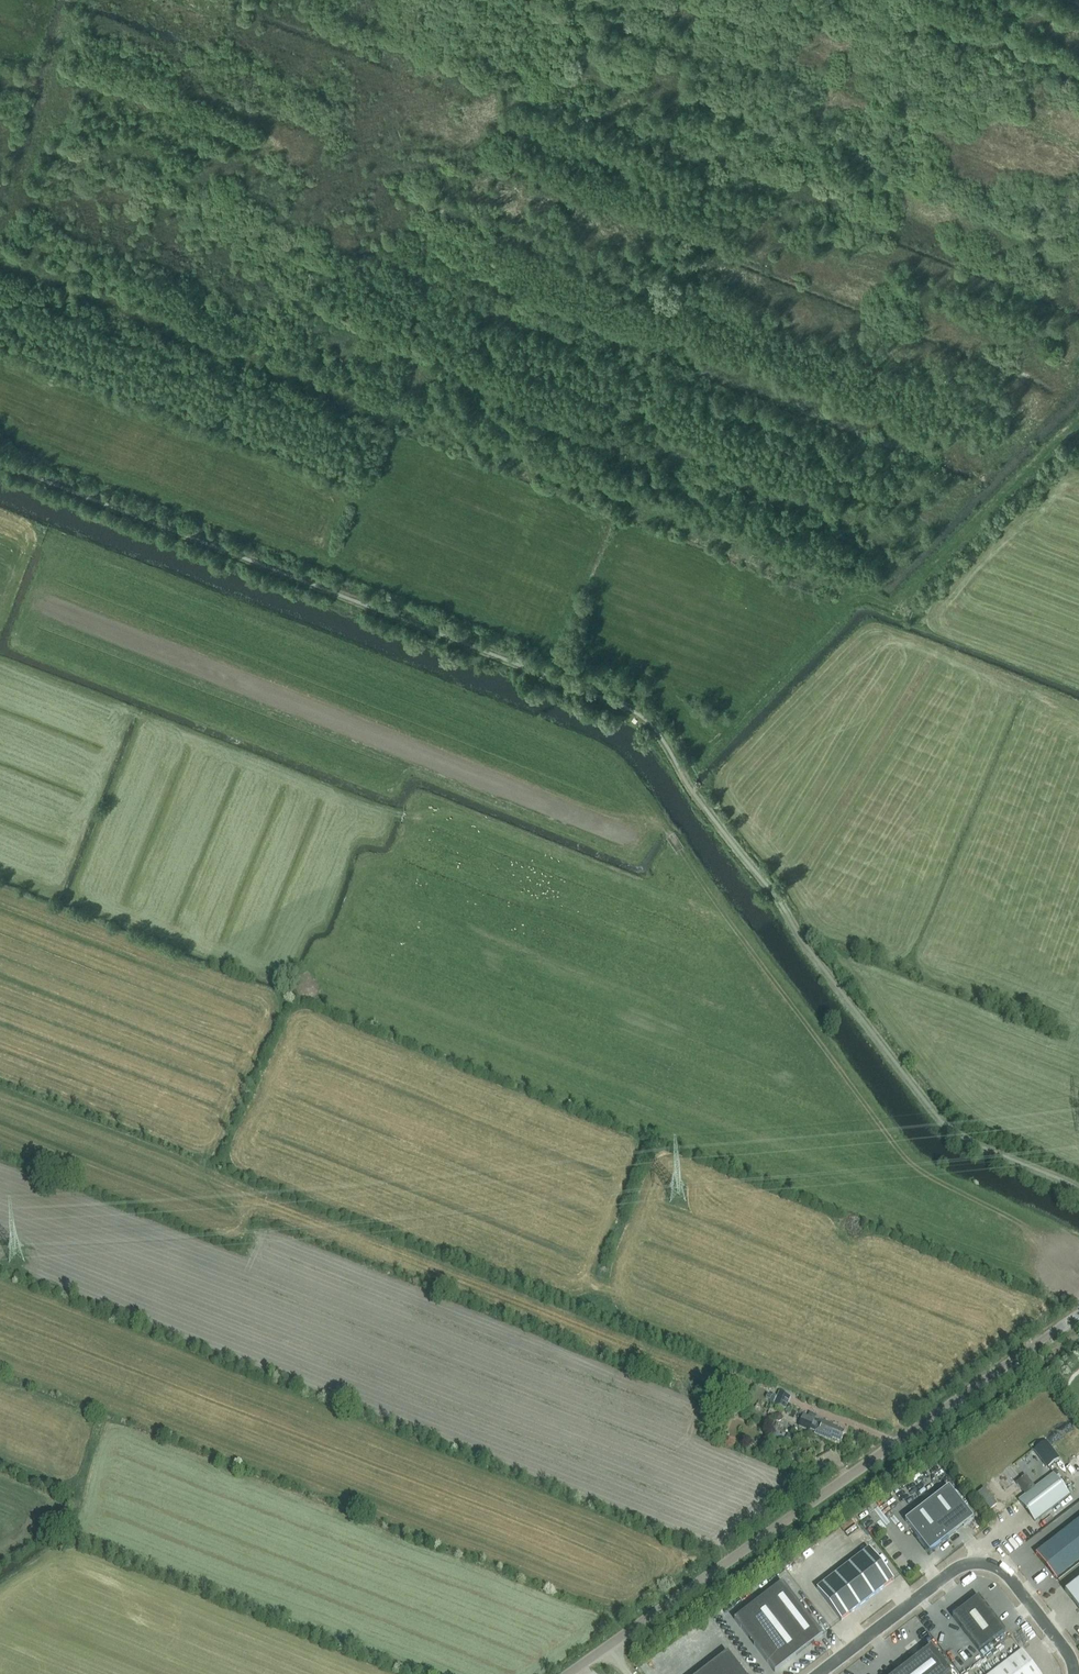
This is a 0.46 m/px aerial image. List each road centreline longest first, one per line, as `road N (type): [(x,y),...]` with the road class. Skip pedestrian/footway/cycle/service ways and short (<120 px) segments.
road 1 (tertiary): [(569,1673),(1078,1317)]
road 2 (unclassified): [(1073,1673),(1073,1662),(1009,1582),(992,1566),(975,1565),(822,1673)]

